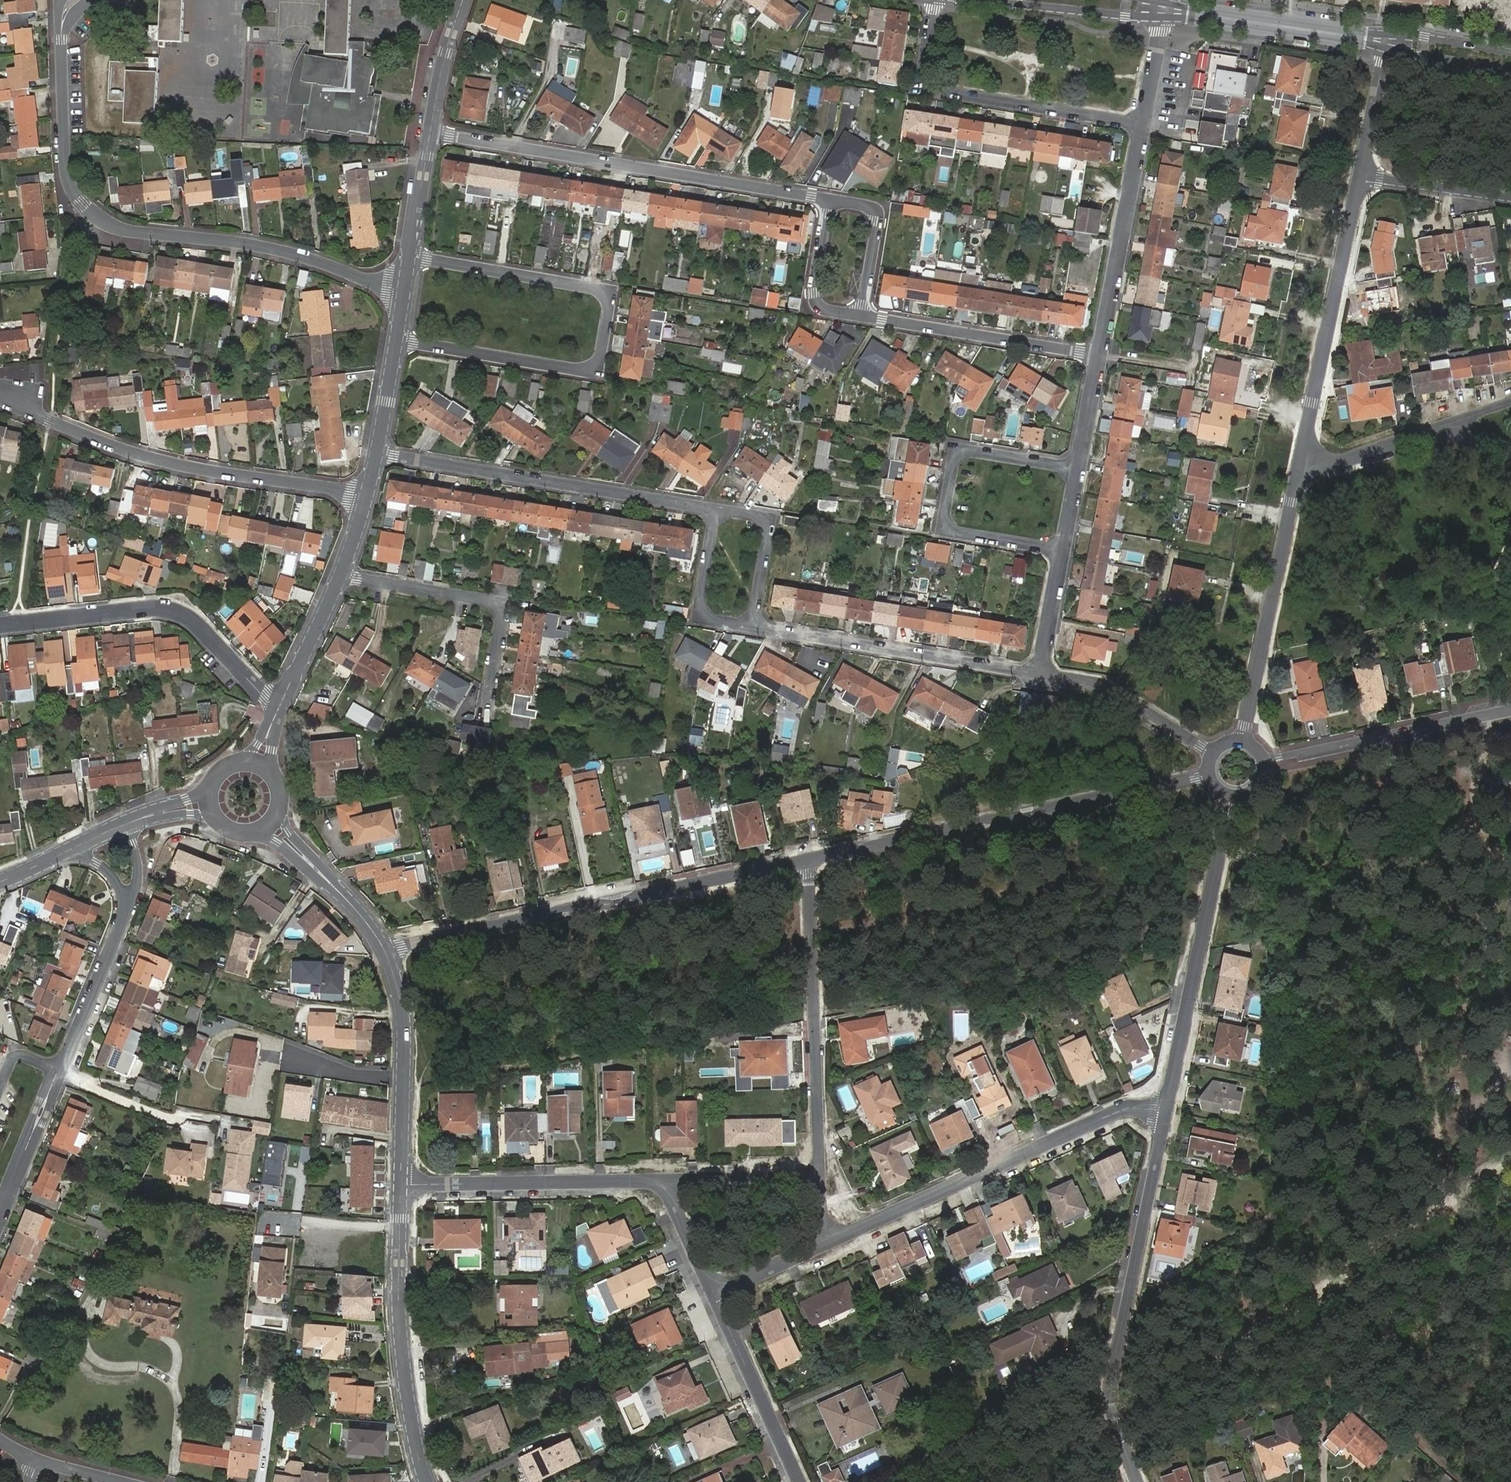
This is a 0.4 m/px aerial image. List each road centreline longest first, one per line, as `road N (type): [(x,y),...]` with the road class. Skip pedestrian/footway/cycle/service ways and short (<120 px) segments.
road 1 (track): [(1510,1166),(1025,1481)]
road 2 (residential): [(404,289),(282,251),(117,227),(95,216),(68,174),(62,40),(75,0)]
road 3 (residential): [(409,256),(598,288),(610,306),(595,369),(397,340)]
road 4 (residential): [(807,862),(384,948)]
road 5 (residential): [(1208,775),(807,862)]
road 6 (residential): [(829,199),(434,134)]
road 7 (residential): [(368,494),(166,462),(0,398)]
road 8 (residential): [(1165,1110),(1118,1352),(1118,1423),(1138,1481)]
road 9 (residential): [(824,1242),(1126,1108),(1165,1110)]
road 10 (residential): [(716,508),(378,454)]
road 11 (residential): [(1230,797),(1165,1110)]
road 12 (residential): [(1063,549),(949,532),(944,524),(956,459),(964,451),(1079,467)]
road 13 (residential): [(283,701),(182,615),(156,609),(0,625)]
road 14 (residential): [(934,0),(920,87),(1144,122)]
road 15 (residential): [(819,1174),(807,862)]
road 16 (residential): [(1300,474),(1359,175)]
road 17 (tertiary): [(400,1184),(405,1376),(426,1481)]
road 18 (residential): [(1039,674),(751,628)]
road 19 (residential): [(1243,740),(1300,474)]
road 20 (residential): [(342,576),(494,600),(503,612),(486,713)]
road 21 (residential): [(400,1184),(664,1181)]
road 22 (residential): [(1510,710),(1266,764)]
road 23 (residential): [(1100,355),(859,315)]
road 24 (tertiary): [(384,948),(404,1012),(400,1184)]
road 25 (residential): [(1144,122),(1100,355)]
road 26 (secondary): [(1162,9),(1387,40)]
road 27 (residential): [(800,1481),(714,1295)]
road 28 (residential): [(1211,753),(1114,689),(1039,674)]
road 29 (residential): [(127,906),(58,1070)]
road 30 (secondary): [(991,1),(1125,15),(1162,9)]
road 31 (tertiary): [(271,824),(362,915),(384,948)]
road 32 (residential): [(716,508),(697,619),(751,628)]
road 33 (residential): [(751,628),(768,517),(716,508)]
road 34 (residential): [(829,199),(871,206),(878,215),(859,315)]
road 35 (residential): [(664,1181),(819,1174)]
road 36 (residential): [(1510,197),(1359,175)]
road 37 (residential): [(58,1070),(0,1211)]
road 38 (residential): [(859,315),(816,305),(813,292),(829,199)]
road 39 (residential): [(1433,429),(1300,474)]
road 40 (tertiary): [(283,701),(342,576)]
road 41 (residential): [(1359,175),(1387,40)]
road 42 (tertiary): [(434,134),(464,0)]
road 43 (secondary): [(1387,40),(1422,57),(1510,72)]
road 44 (residential): [(1063,549),(1039,674)]
road 45 (secondary): [(1510,54),(1425,37),(1387,40)]
road 46 (tertiary): [(409,256),(434,134)]
road 47 (residential): [(714,1295),(664,1181)]
road 48 (residential): [(824,1242),(714,1295)]

